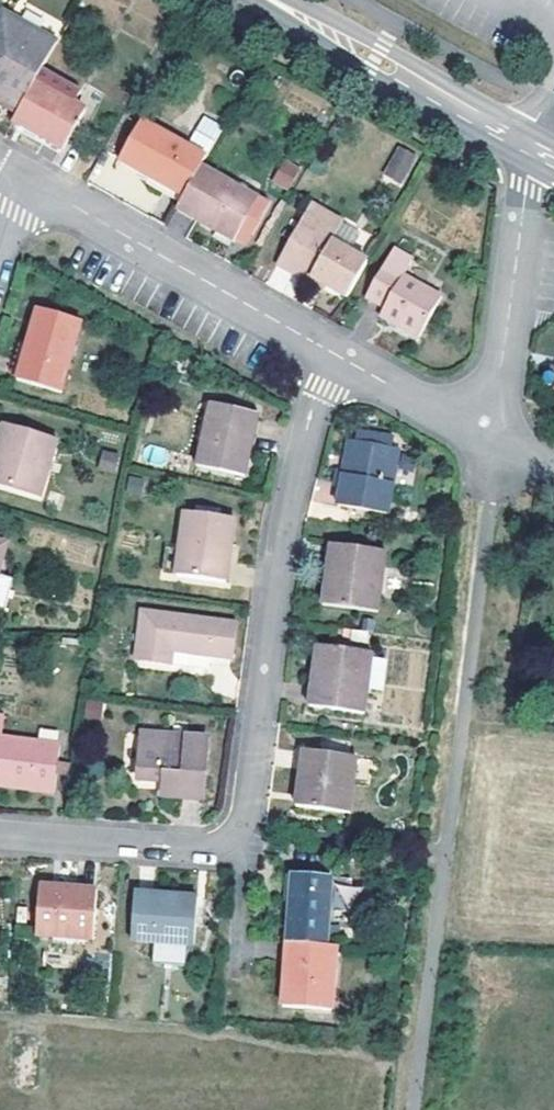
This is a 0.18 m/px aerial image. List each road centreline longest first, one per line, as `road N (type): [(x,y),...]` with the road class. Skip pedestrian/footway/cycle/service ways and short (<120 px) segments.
road 1 (residential): [(0,835),(202,849),(232,836),(248,800),(287,510),(317,399),(343,358)]
road 2 (residential): [(33,182),(343,358)]
road 3 (secondary): [(271,0),(533,146)]
road 4 (residential): [(496,438),(533,146)]
road 5 (residential): [(343,358),(496,438)]

